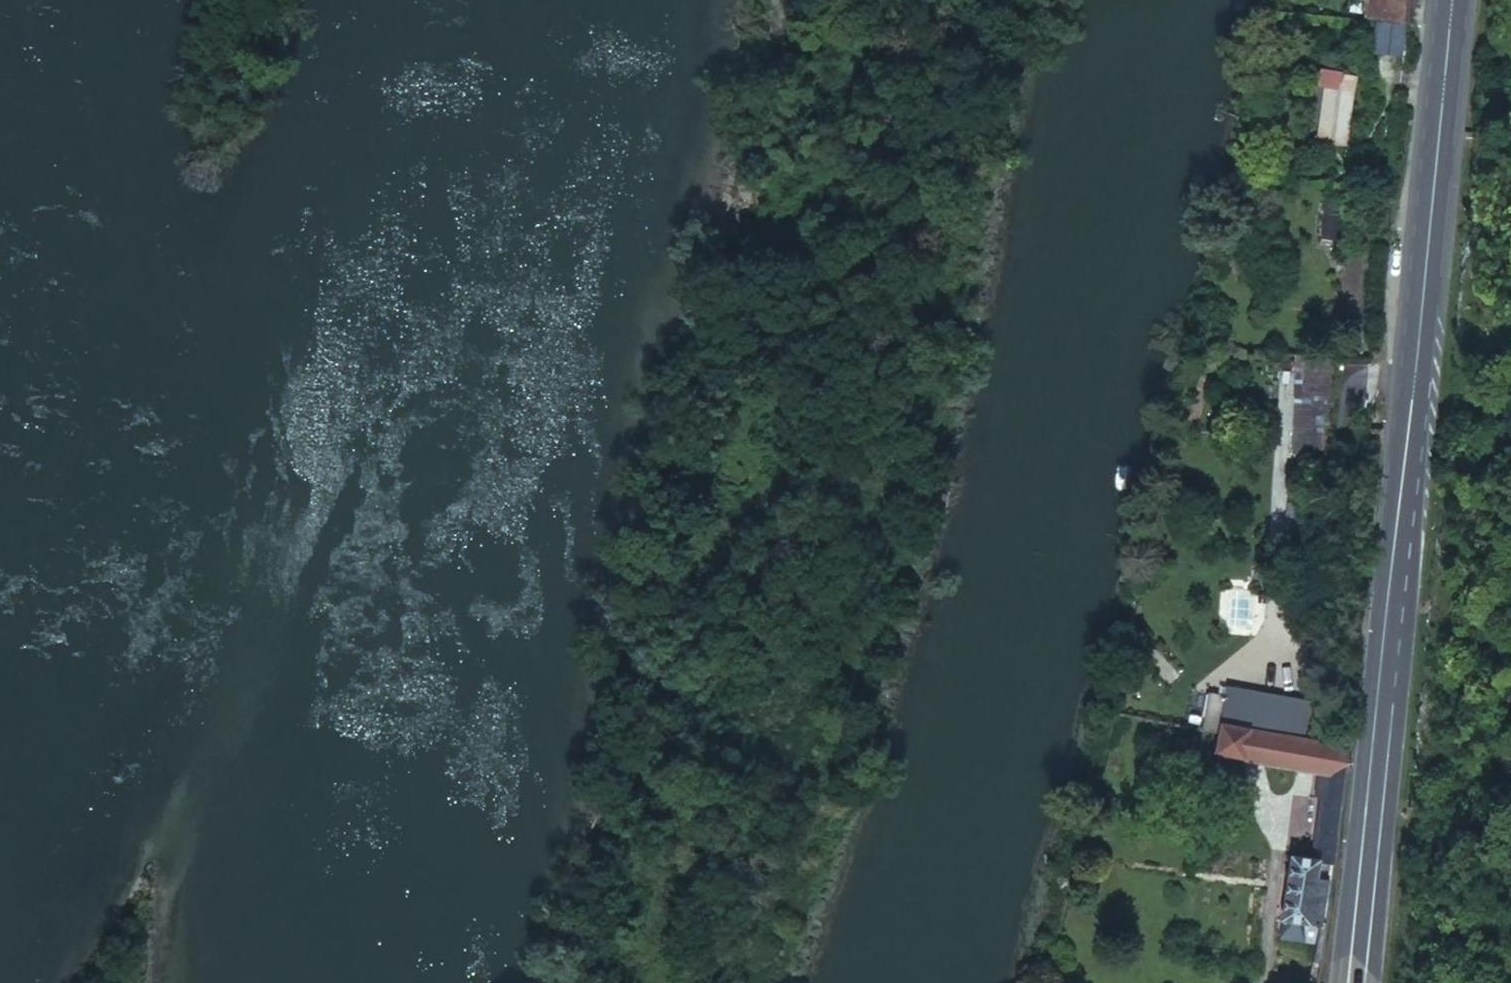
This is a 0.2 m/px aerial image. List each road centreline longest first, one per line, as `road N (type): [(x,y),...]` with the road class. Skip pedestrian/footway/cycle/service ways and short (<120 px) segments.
road 1 (primary): [(1353,982),(1452,0)]

